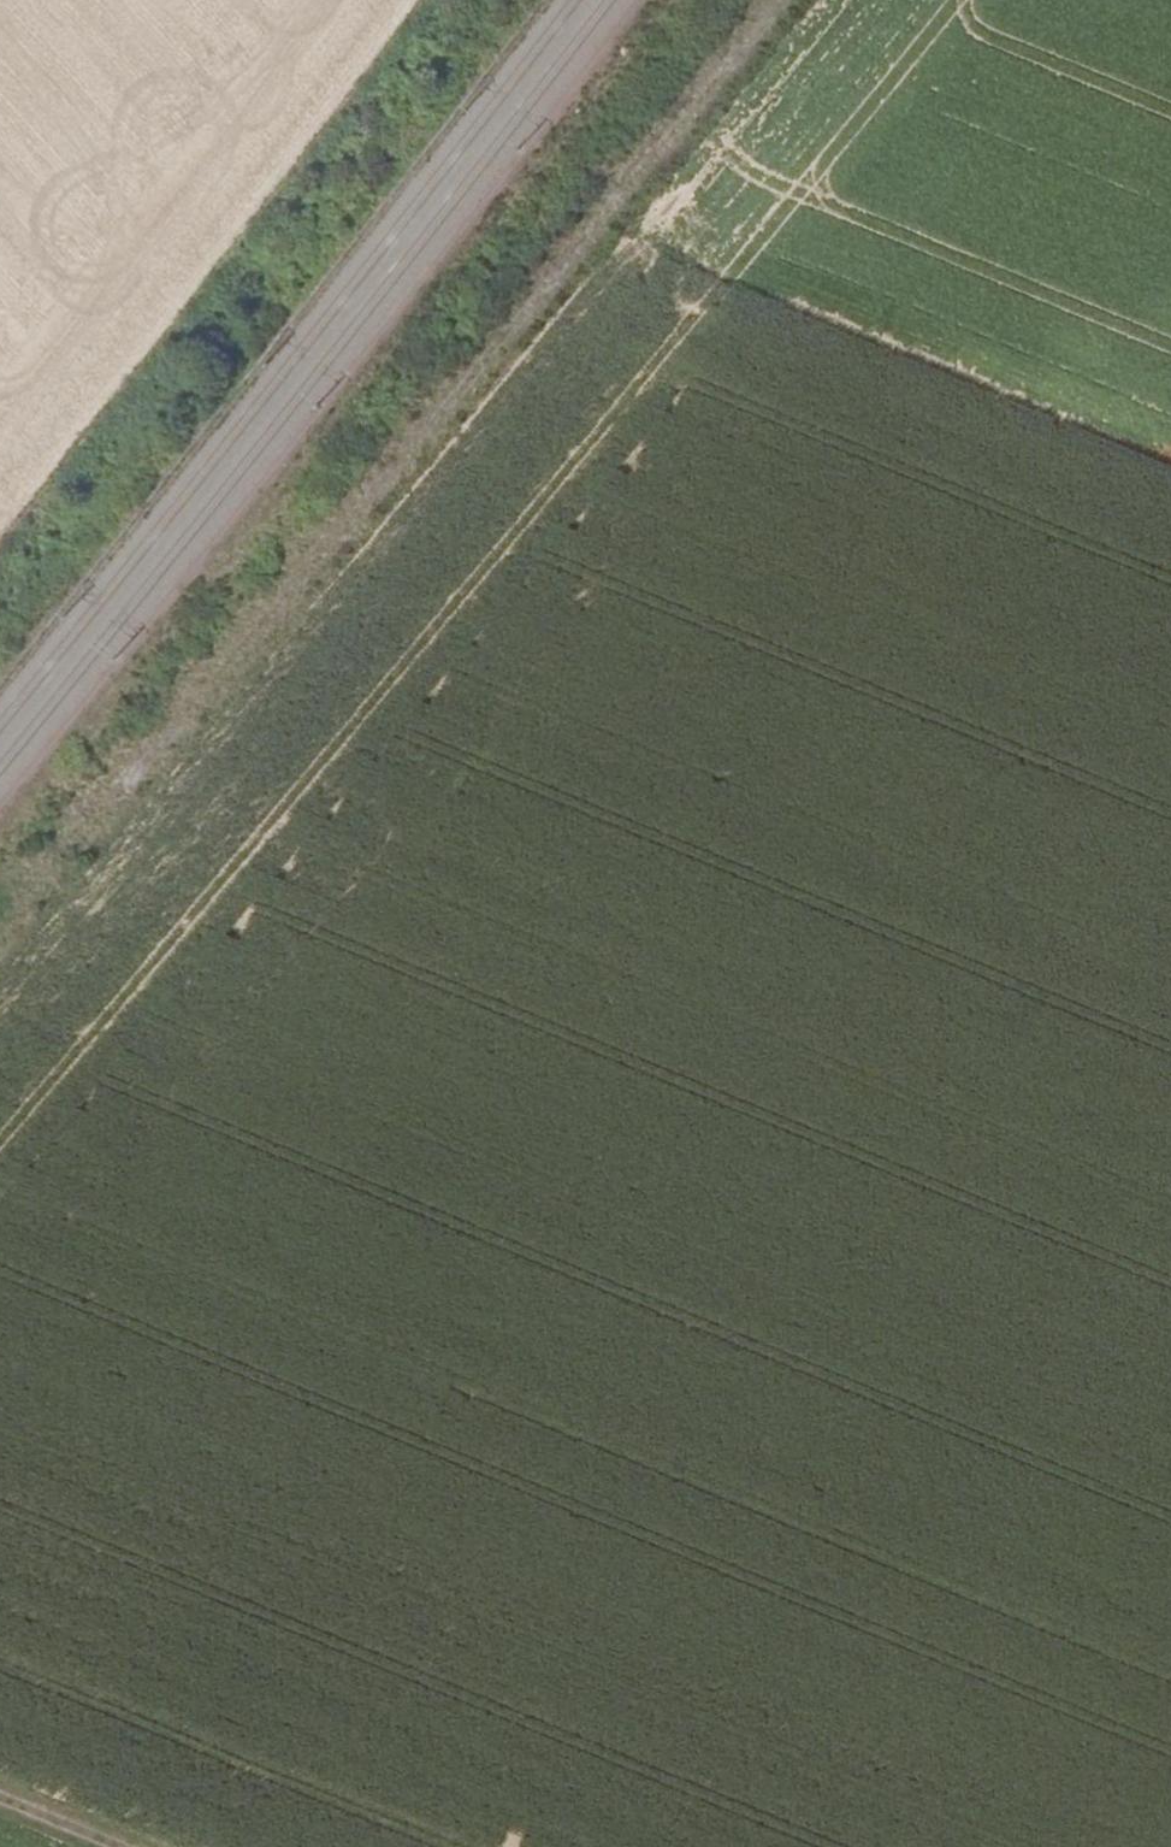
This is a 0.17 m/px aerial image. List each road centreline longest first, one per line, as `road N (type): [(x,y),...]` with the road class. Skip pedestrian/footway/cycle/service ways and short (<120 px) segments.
road 1 (track): [(0,1773),(176,1846)]

